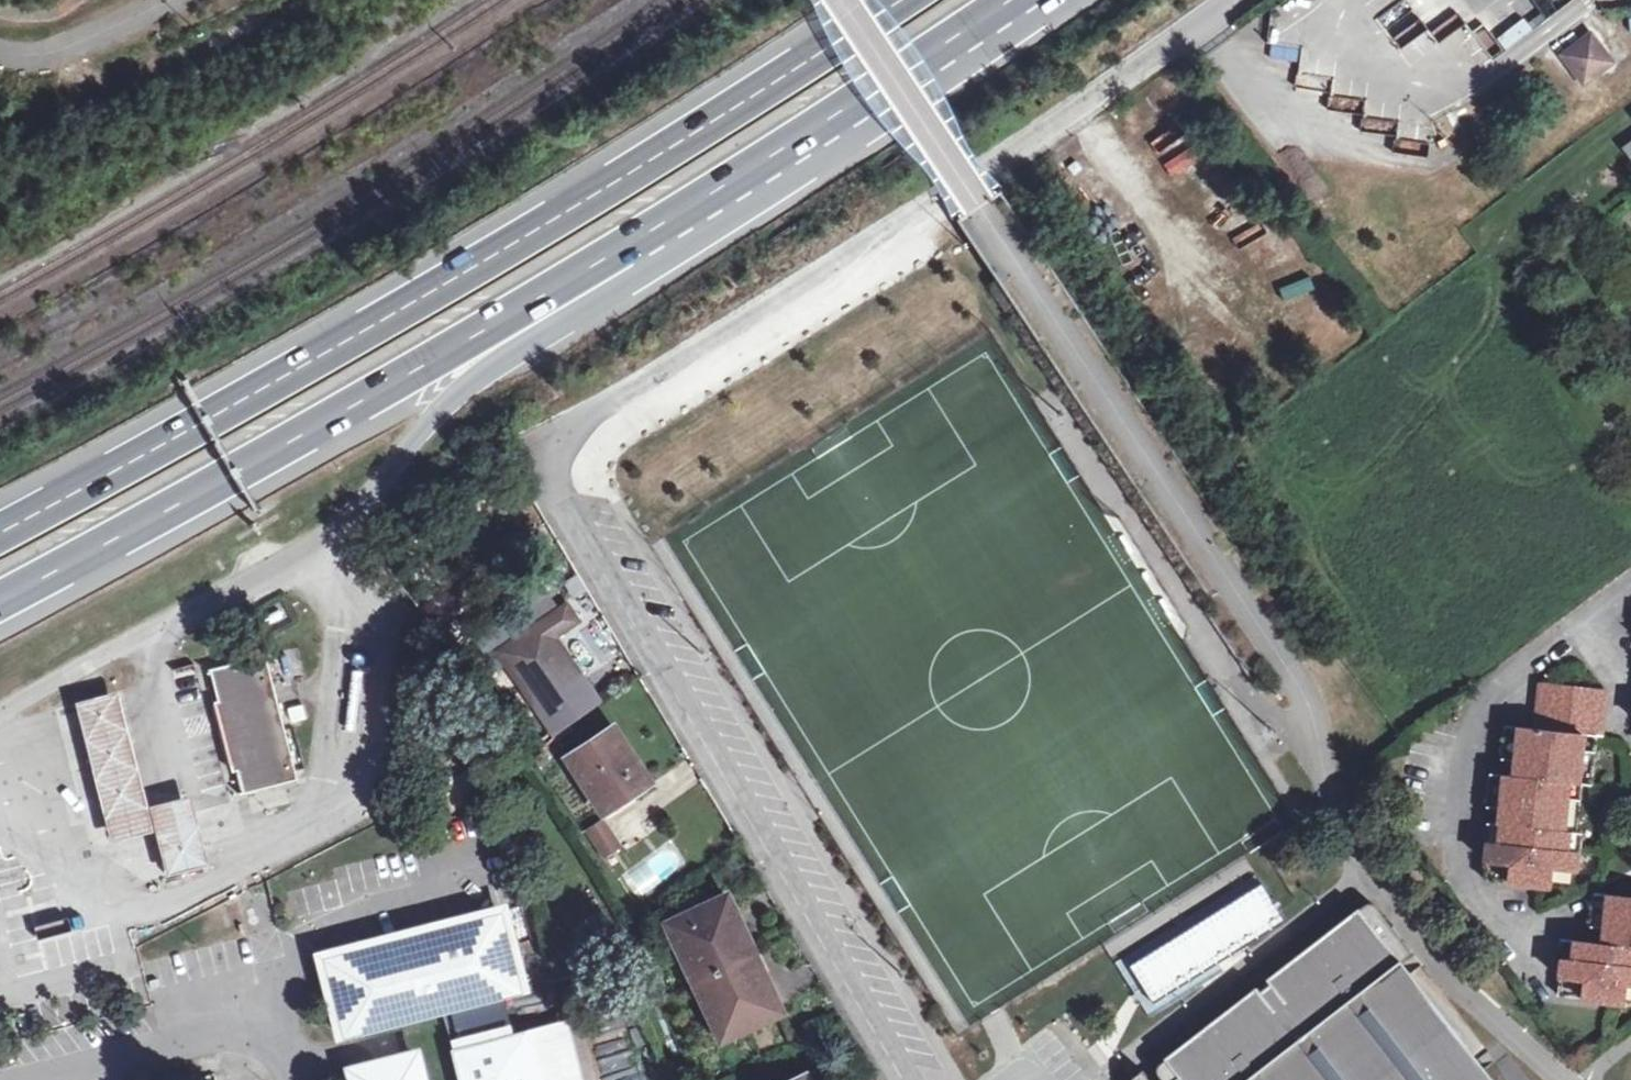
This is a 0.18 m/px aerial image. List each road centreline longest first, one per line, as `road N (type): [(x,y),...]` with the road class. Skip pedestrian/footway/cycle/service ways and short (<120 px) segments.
road 1 (trunk): [(0,602),(503,322),(951,42)]
road 2 (trunk): [(900,0),(471,267),(0,533)]
road 3 (residential): [(1229,0),(939,201),(555,440),(547,476)]
road 4 (trunk): [(332,548),(454,398),(951,42)]
road 5 (unclassified): [(903,1079),(547,476)]
road 6 (unclassified): [(302,1079),(285,1015),(37,1079)]

